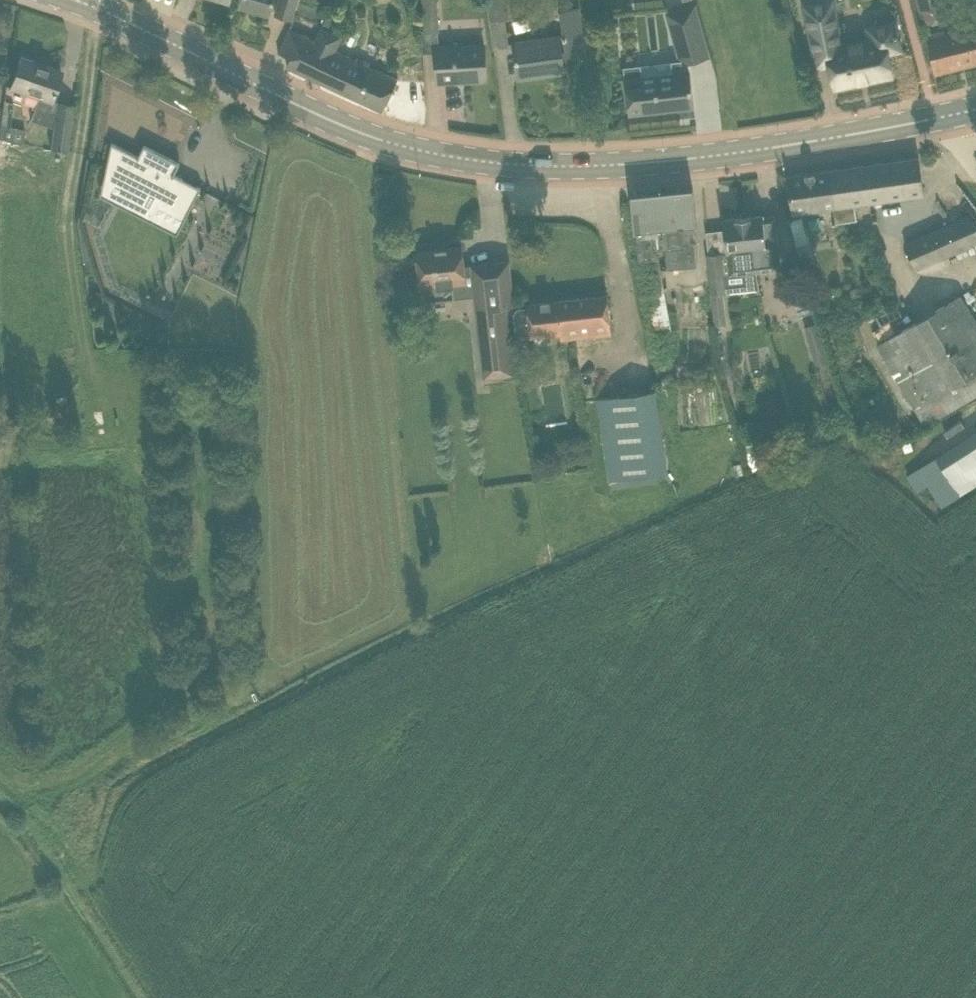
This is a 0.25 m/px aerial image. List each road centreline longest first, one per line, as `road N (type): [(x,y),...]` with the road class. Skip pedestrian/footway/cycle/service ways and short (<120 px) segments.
road 1 (tertiary): [(943,116),(679,161),(527,165),(390,141),(334,121),(76,0)]

